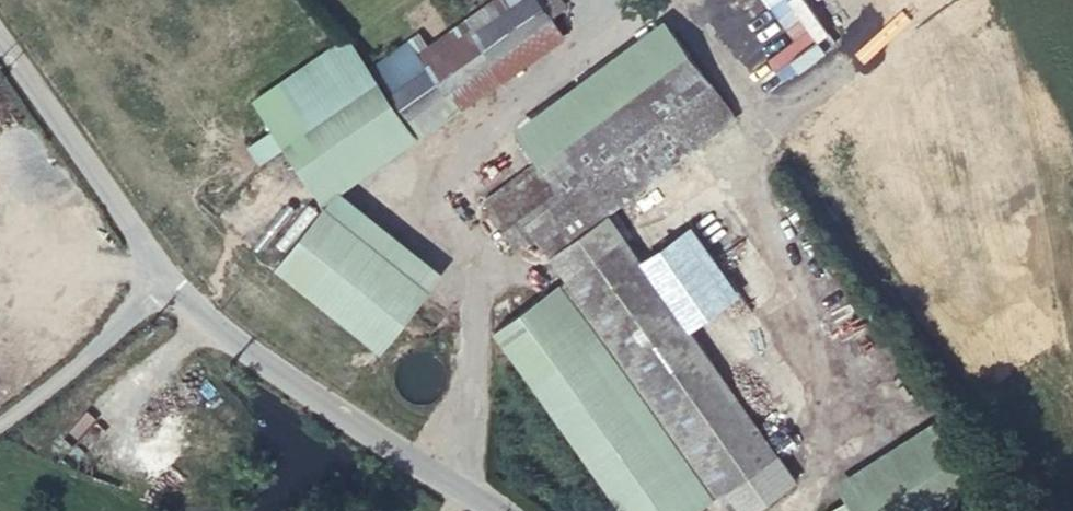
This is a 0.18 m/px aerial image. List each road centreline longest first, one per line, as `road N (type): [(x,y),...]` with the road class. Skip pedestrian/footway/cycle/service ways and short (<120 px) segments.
road 1 (unclassified): [(503,510),(159,279)]
road 2 (tertiary): [(159,279),(0,49)]
road 3 (tertiary): [(0,421),(65,372),(159,279)]

